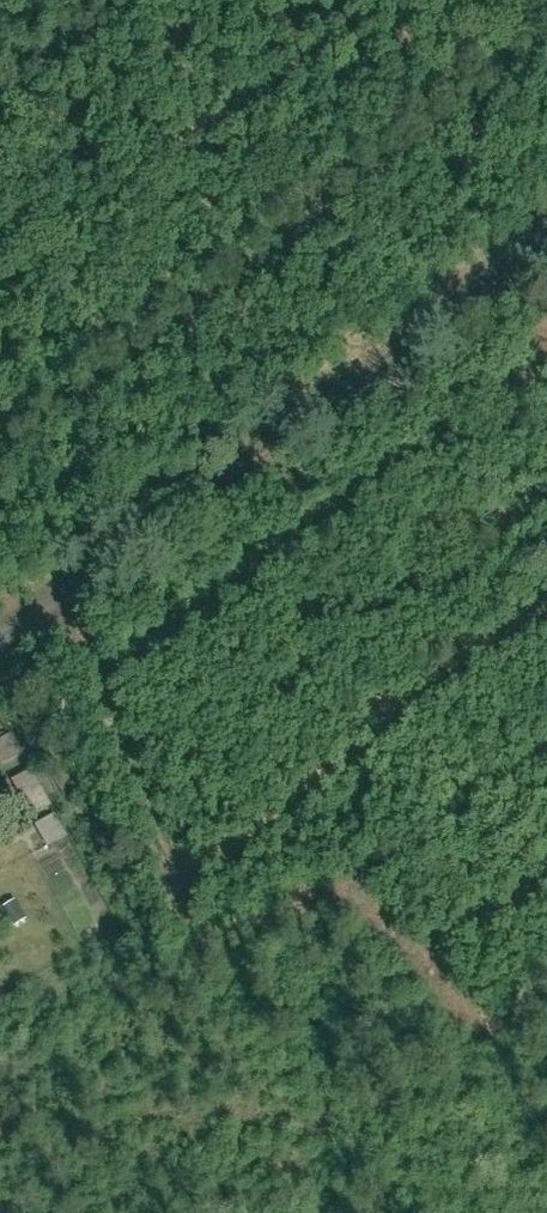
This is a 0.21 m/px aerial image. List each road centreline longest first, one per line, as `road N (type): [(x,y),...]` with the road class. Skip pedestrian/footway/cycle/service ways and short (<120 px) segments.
road 1 (track): [(546,158),(0,476)]

